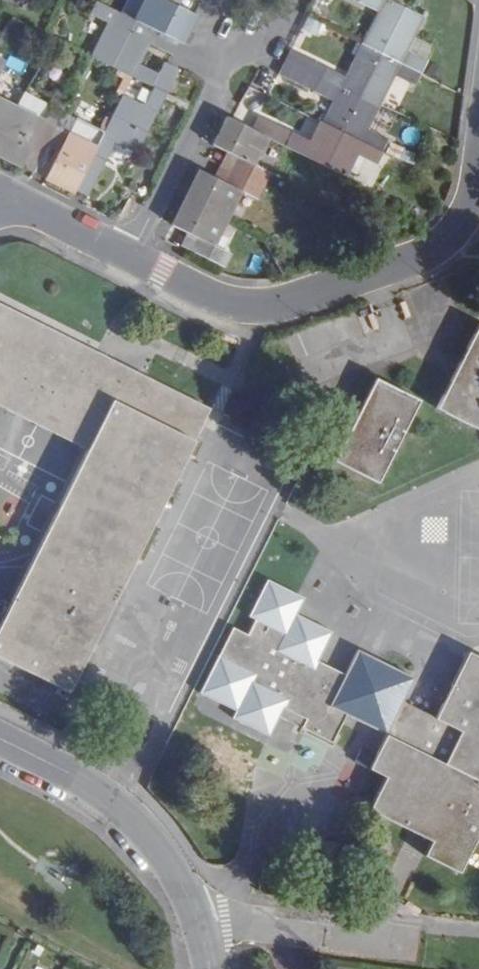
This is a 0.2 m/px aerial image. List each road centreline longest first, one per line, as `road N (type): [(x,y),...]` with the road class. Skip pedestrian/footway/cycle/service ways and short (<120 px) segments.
road 1 (residential): [(478,163),(468,215),(443,246),(292,306),(226,304),(129,257)]
road 2 (secondary): [(0,736),(90,783),(147,829),(203,919),(212,968)]
road 3 (residential): [(259,0),(129,257)]

